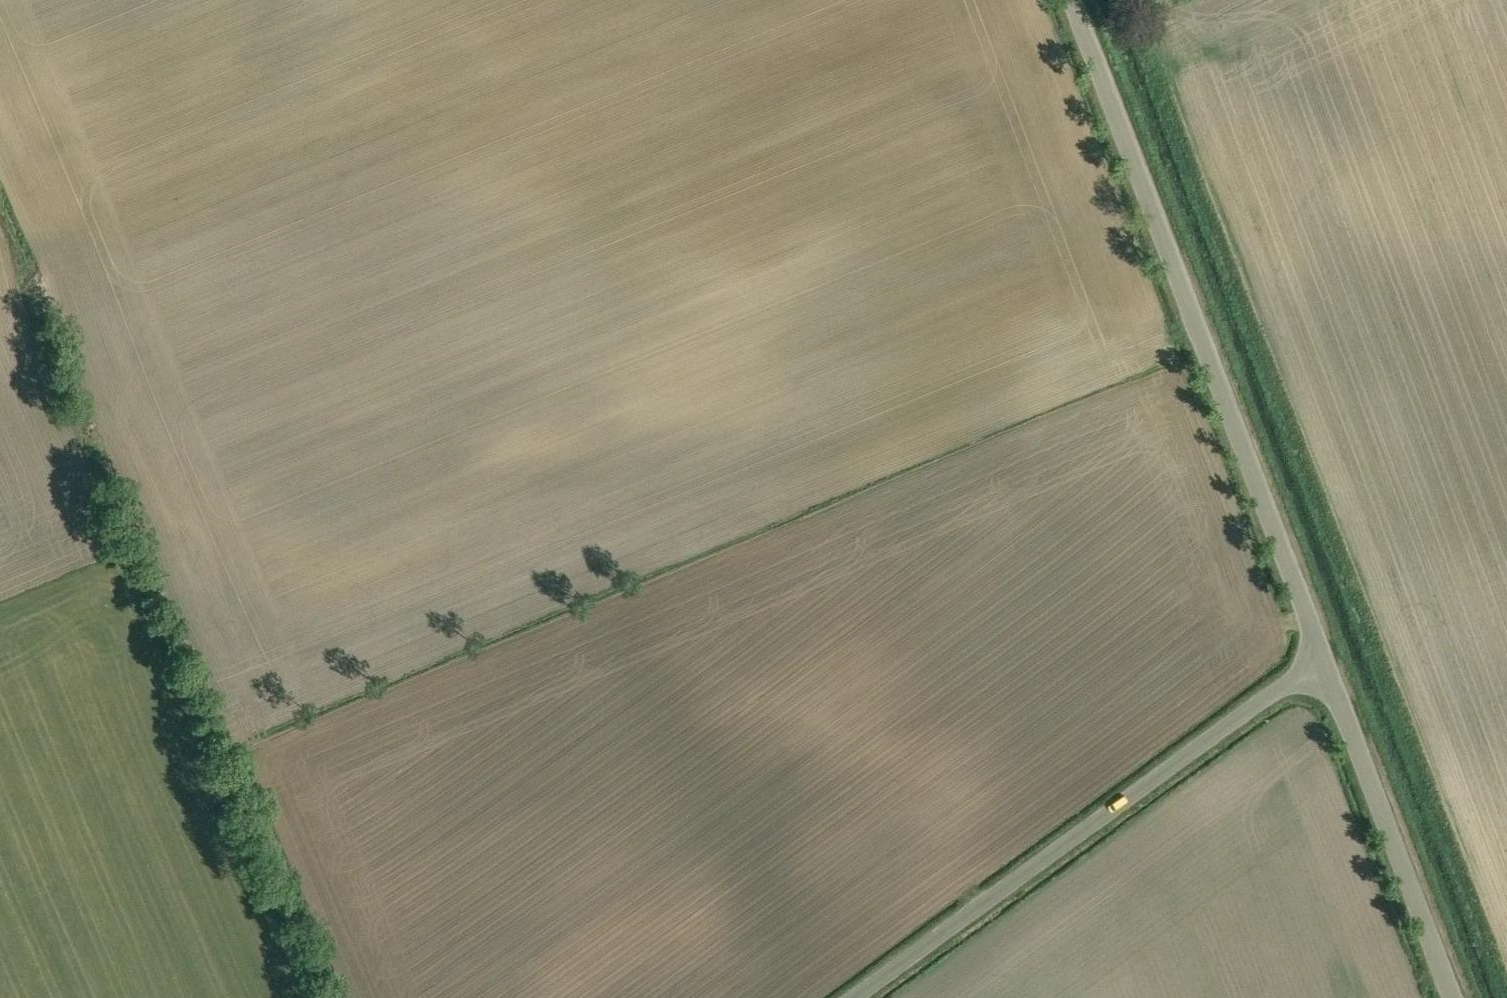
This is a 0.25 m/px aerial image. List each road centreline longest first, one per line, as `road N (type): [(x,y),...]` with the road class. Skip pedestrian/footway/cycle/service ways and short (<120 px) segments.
road 1 (unclassified): [(1321,656),(1070,0)]
road 2 (unclassified): [(851,997),(1321,656)]
road 3 (unclassified): [(1451,997),(1321,656)]

